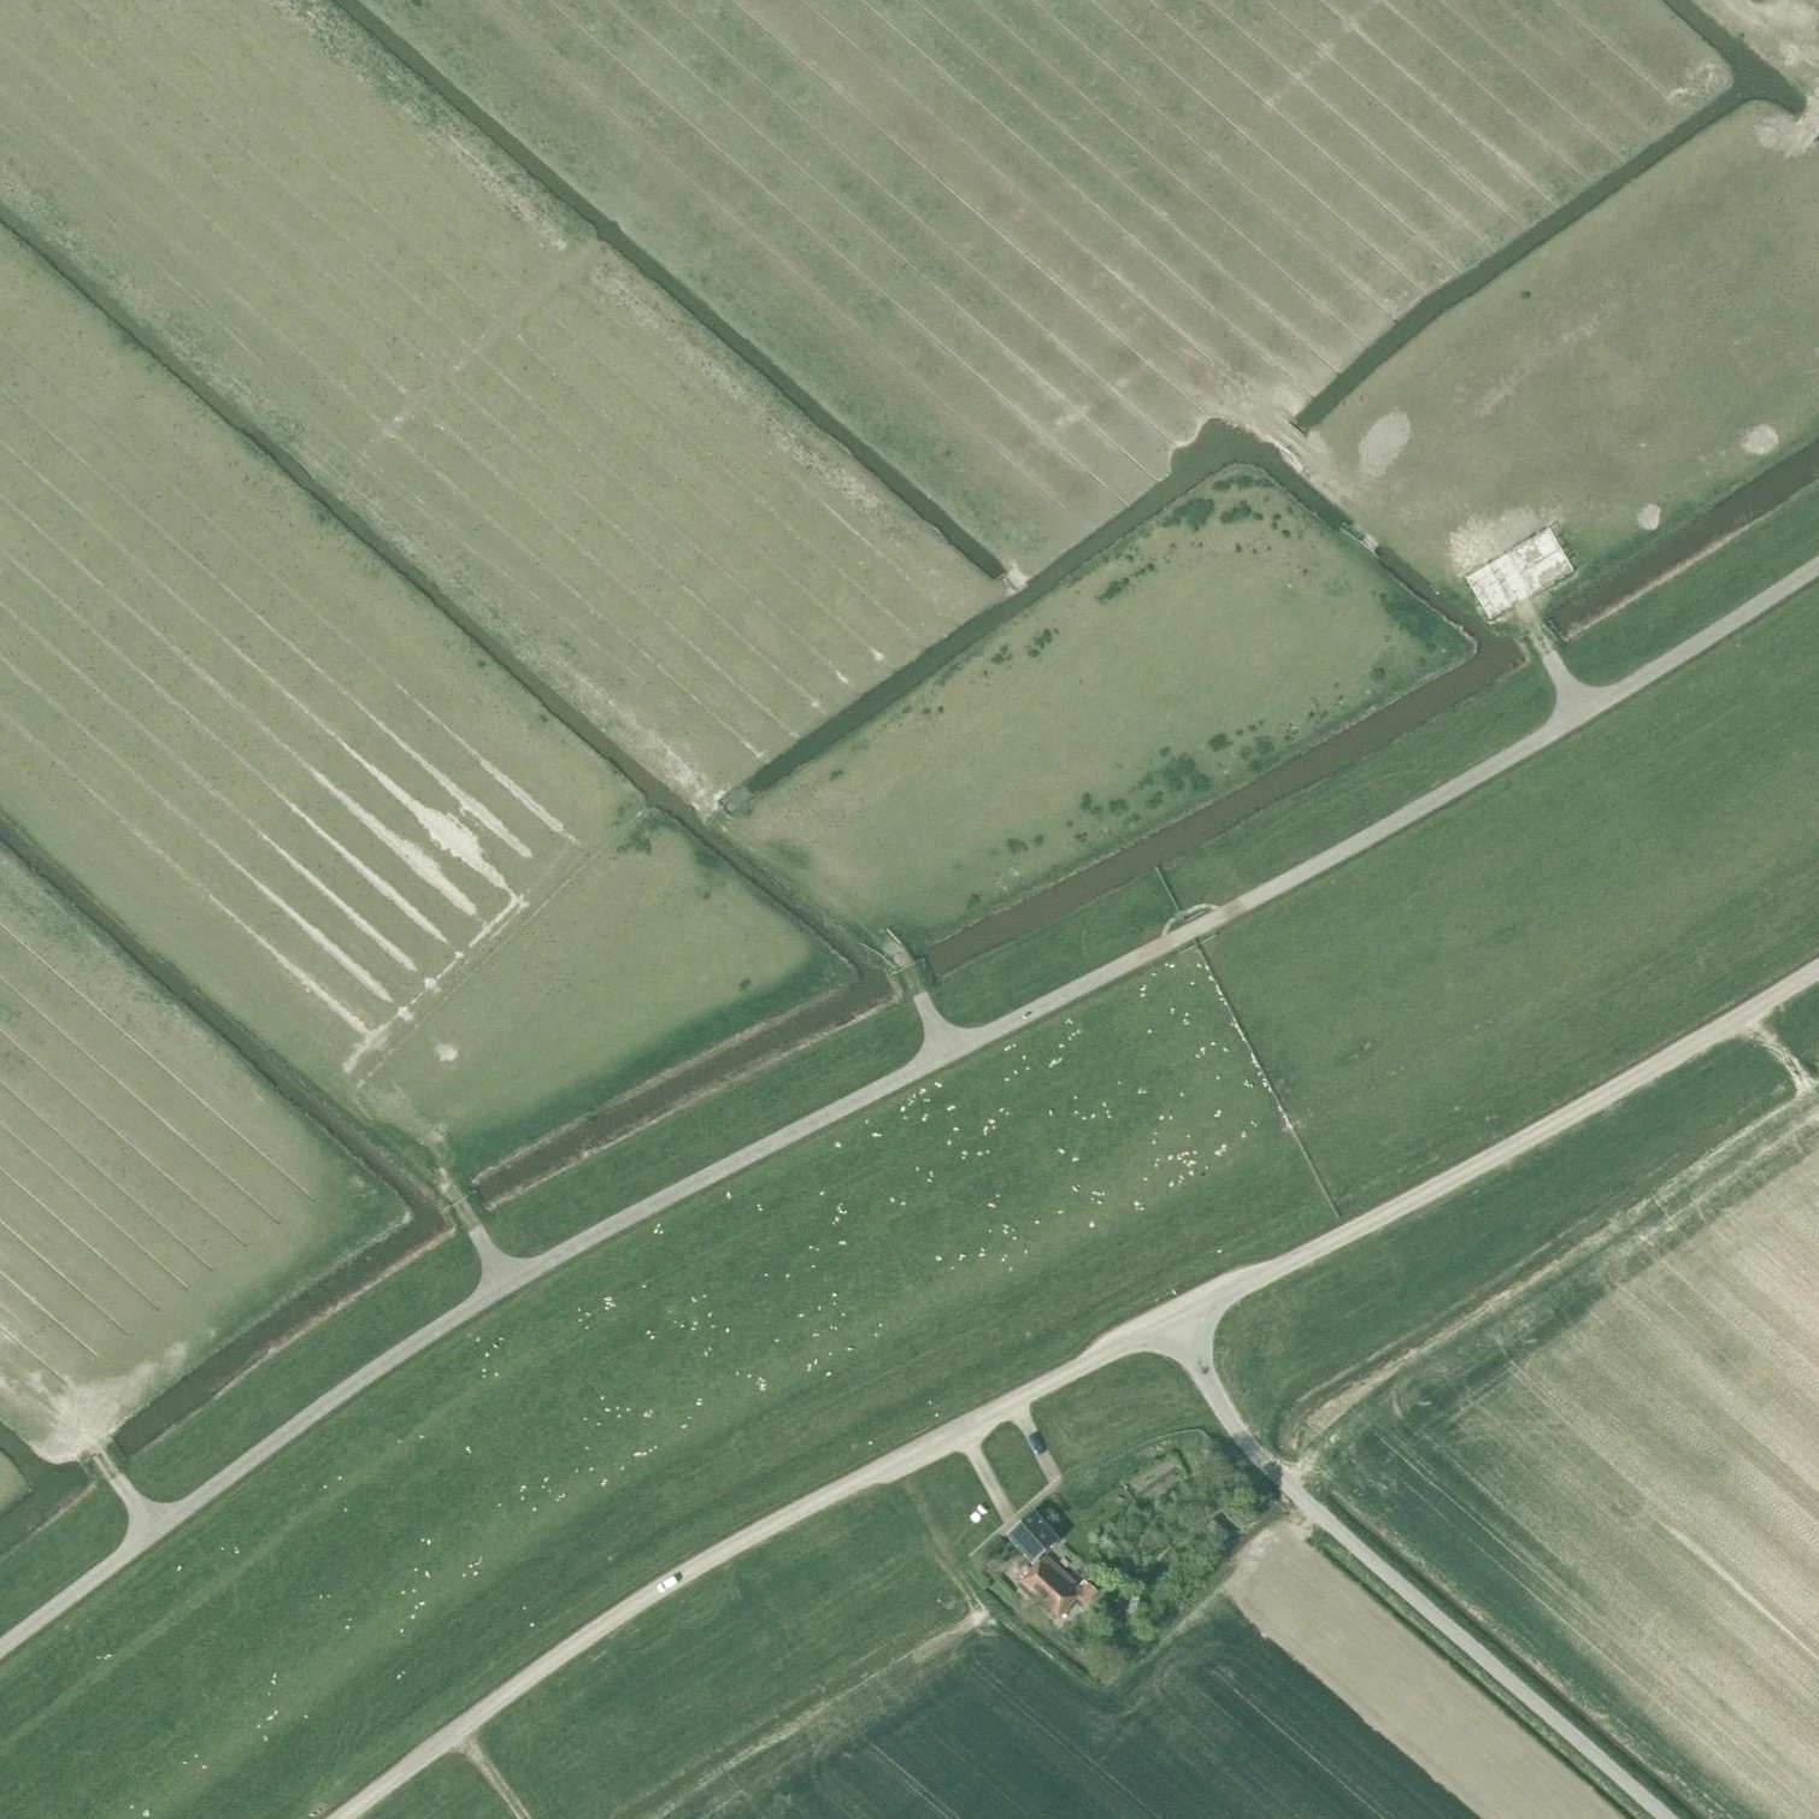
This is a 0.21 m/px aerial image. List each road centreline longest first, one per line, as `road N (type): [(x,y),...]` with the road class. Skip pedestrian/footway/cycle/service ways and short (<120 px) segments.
road 1 (unclassified): [(339,1818),(524,1681),(717,1554),(1175,1318)]
road 2 (unclassified): [(1175,1318),(1467,1170),(1818,968)]
road 3 (unclassified): [(1668,1818),(1258,1458),(1225,1415),(1175,1318)]

